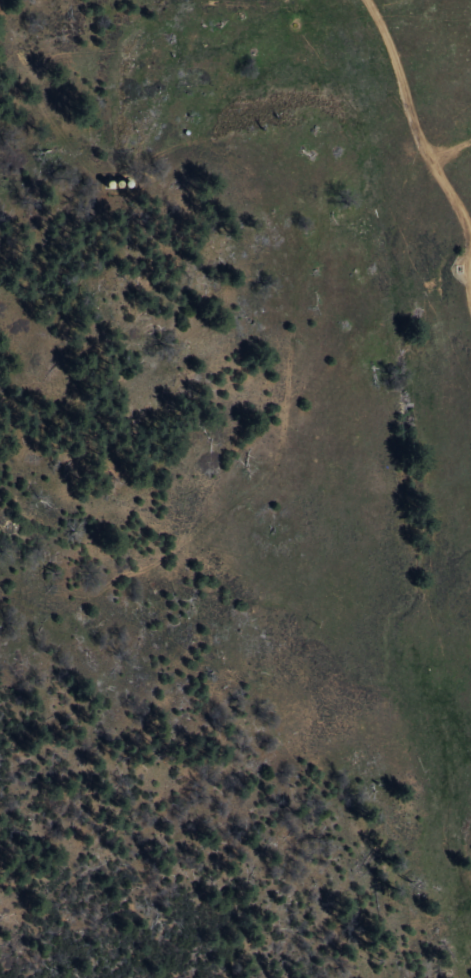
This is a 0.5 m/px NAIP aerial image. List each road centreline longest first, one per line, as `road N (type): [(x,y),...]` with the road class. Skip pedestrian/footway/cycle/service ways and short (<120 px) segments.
road 1 (track): [(470,318),(463,293),(467,235),(405,116),(393,66),(361,0)]

